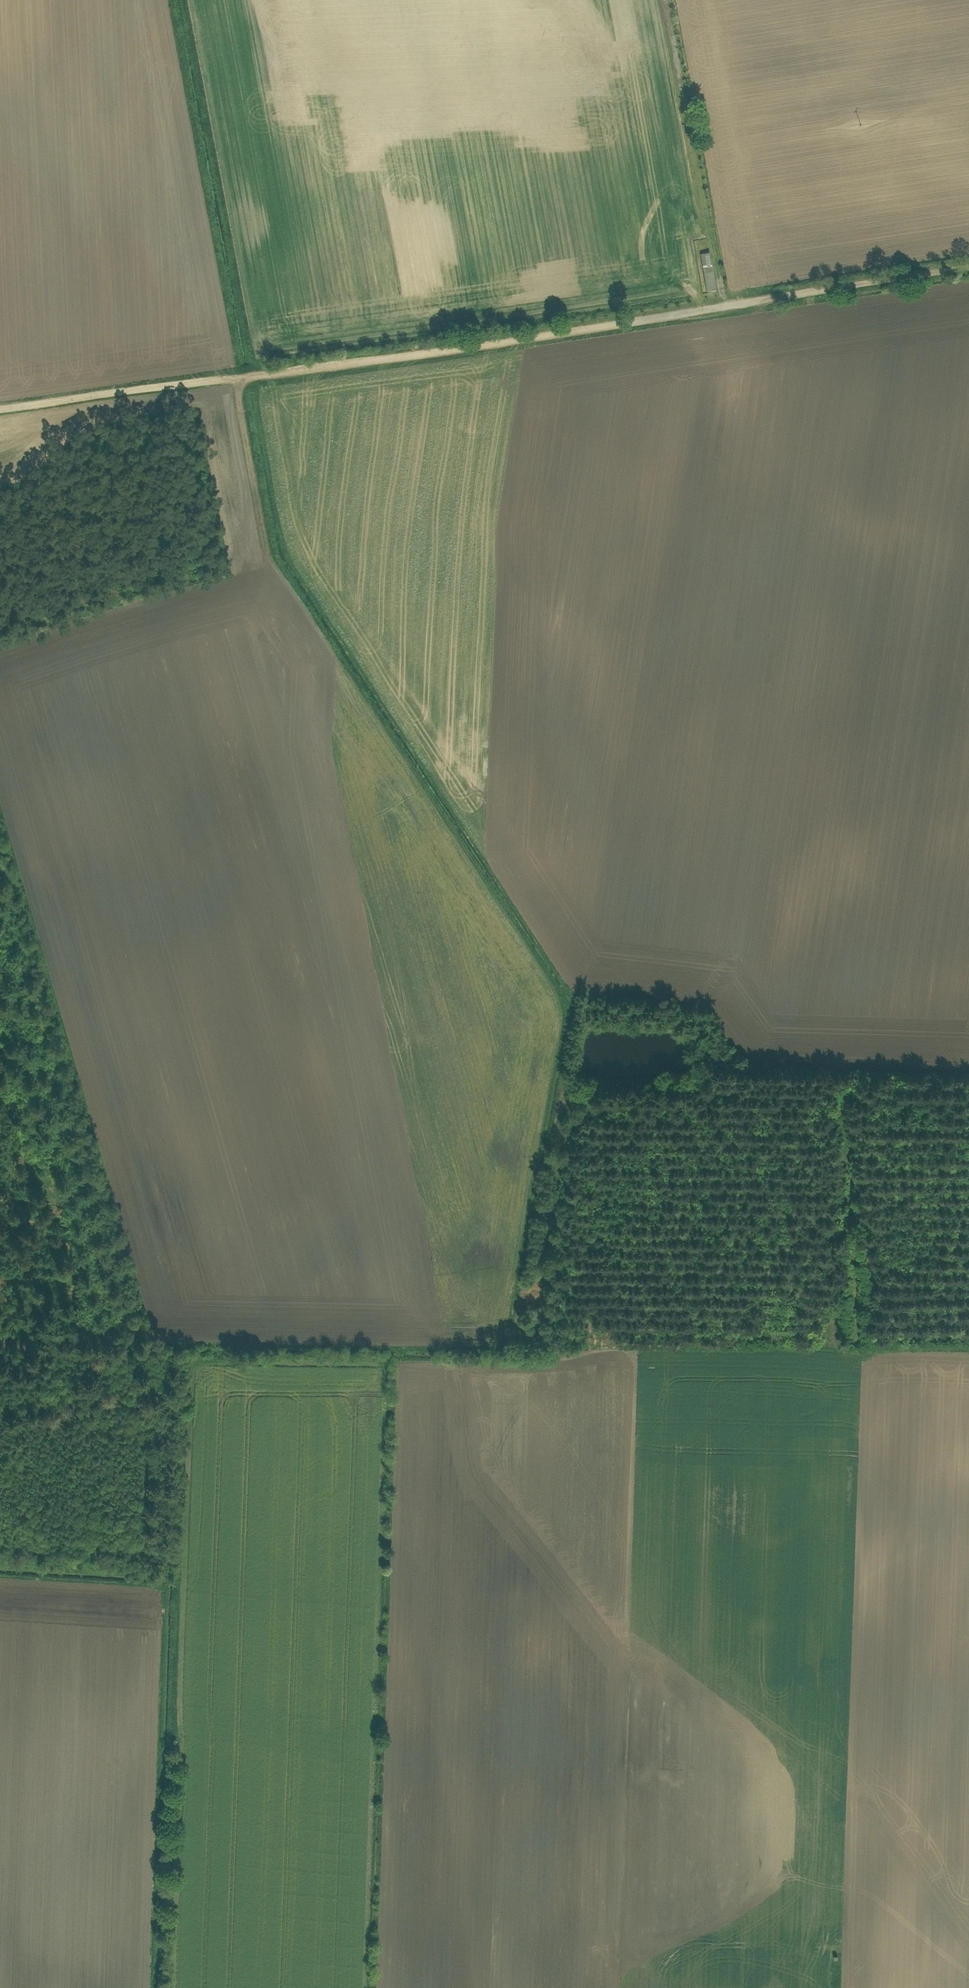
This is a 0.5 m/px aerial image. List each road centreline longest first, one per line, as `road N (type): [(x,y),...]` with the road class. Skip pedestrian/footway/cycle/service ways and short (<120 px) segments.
road 1 (track): [(959,267),(0,402)]
road 2 (track): [(0,829),(141,1336)]
road 3 (track): [(735,1073),(968,1080)]

